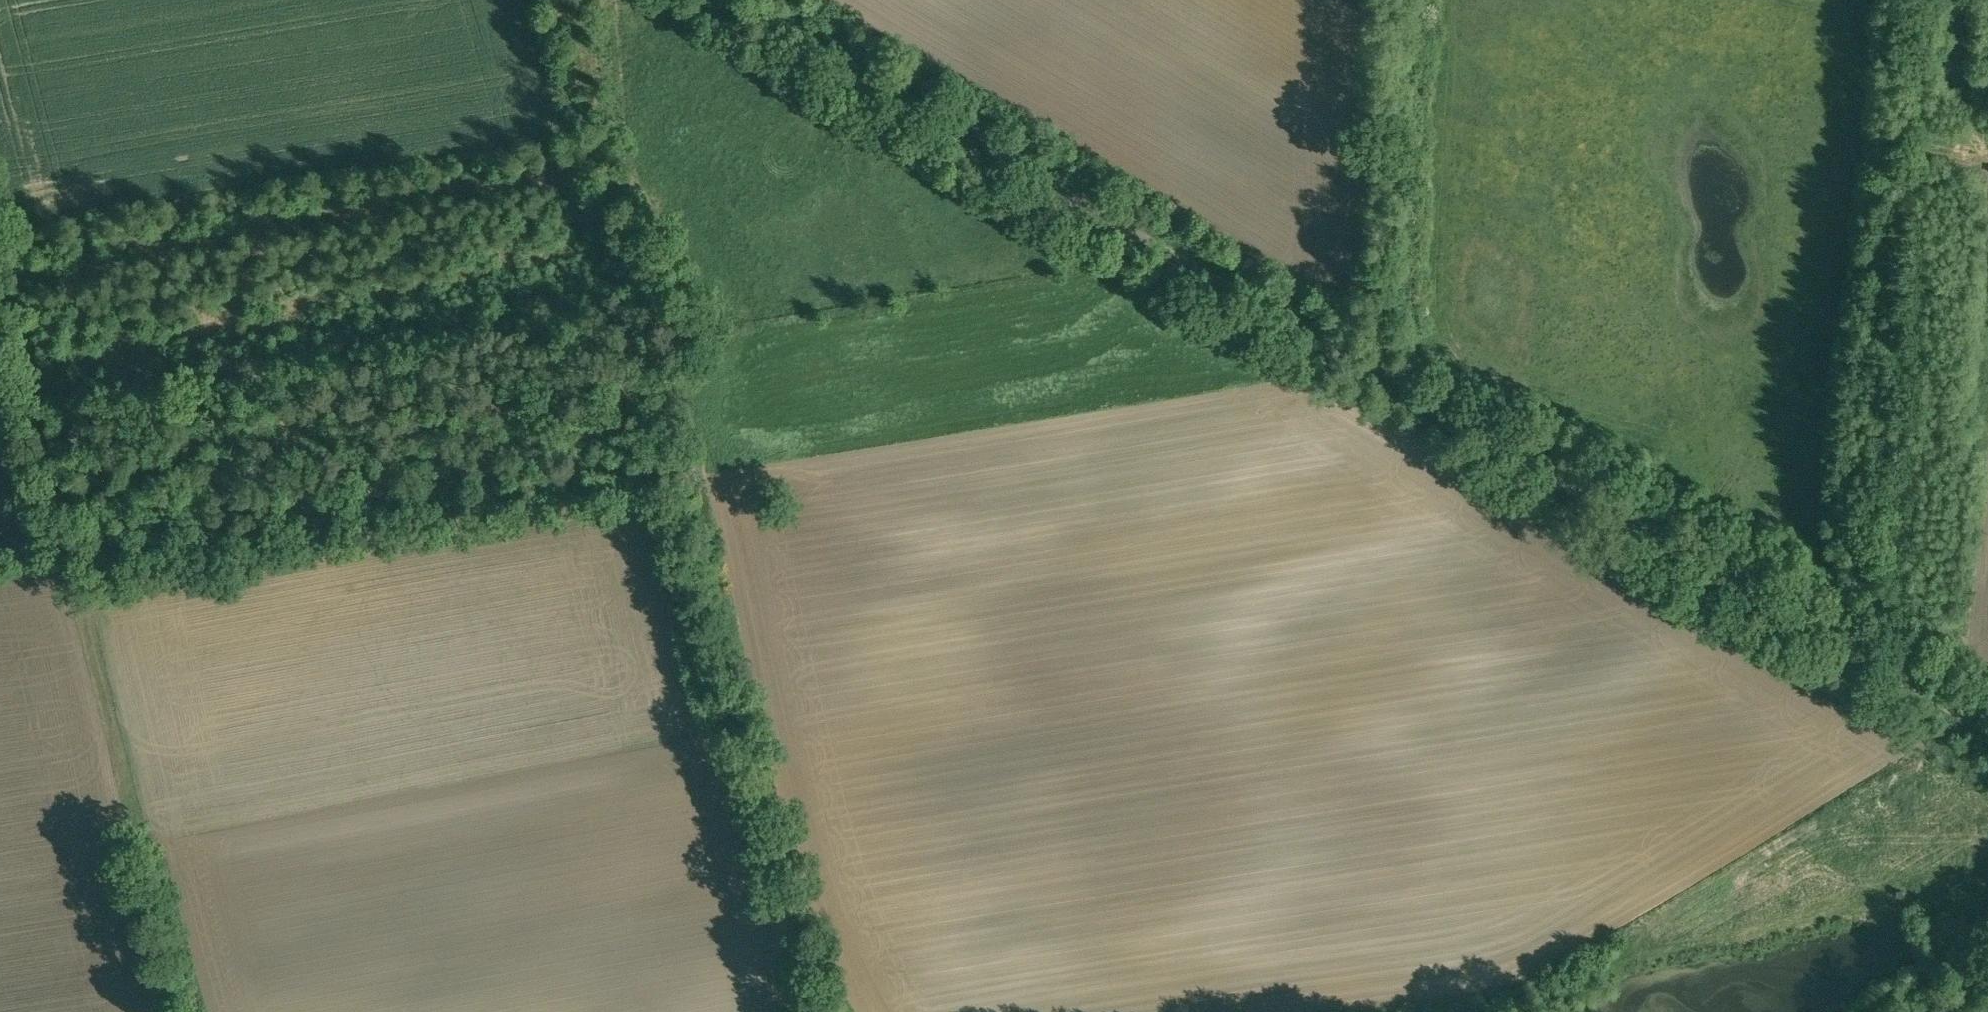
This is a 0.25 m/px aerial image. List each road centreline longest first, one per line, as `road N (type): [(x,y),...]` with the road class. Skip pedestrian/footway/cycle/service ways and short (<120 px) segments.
road 1 (residential): [(744,0),(1987,713)]
road 2 (track): [(0,243),(142,814)]
road 3 (track): [(38,394),(182,385),(277,360)]

